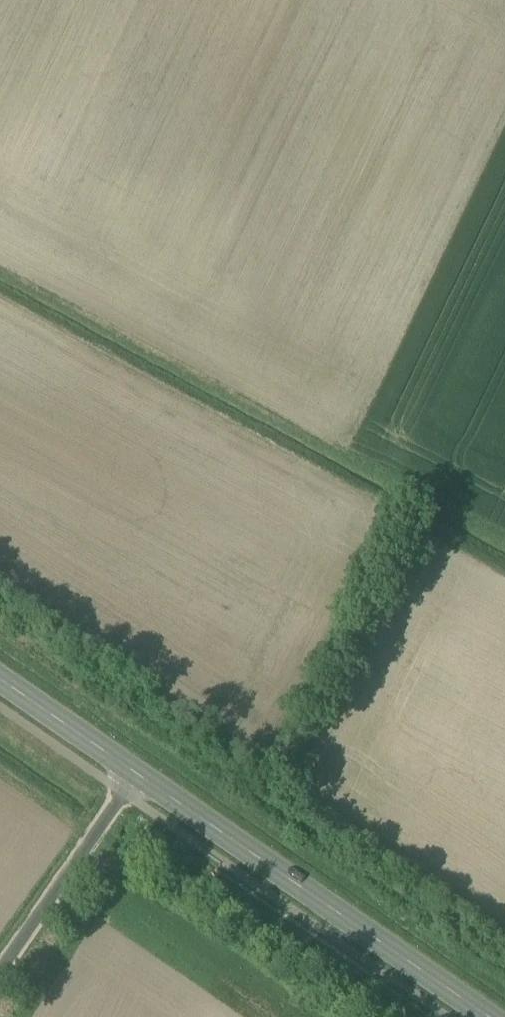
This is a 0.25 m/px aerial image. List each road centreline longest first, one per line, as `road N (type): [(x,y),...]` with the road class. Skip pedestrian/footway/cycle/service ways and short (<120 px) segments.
road 1 (tertiary): [(489,1016),(138,774)]
road 2 (unclassified): [(0,966),(138,774)]
road 3 (tertiary): [(138,774),(0,679)]

